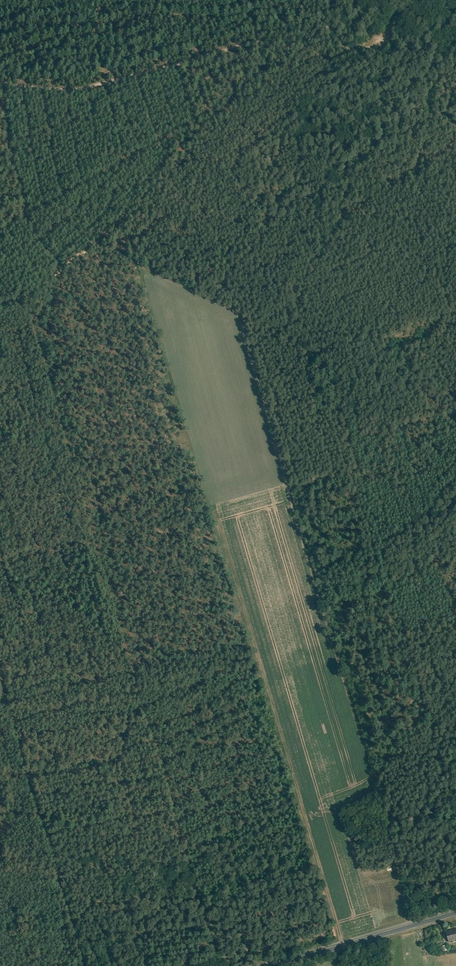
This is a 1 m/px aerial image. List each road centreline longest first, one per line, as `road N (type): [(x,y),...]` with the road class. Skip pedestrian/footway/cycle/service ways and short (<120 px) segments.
road 1 (track): [(0,82),(69,90),(286,34),(410,35),(433,58),(455,116)]
road 2 (track): [(0,320),(187,155),(294,34)]
road 3 (track): [(0,669),(80,965)]
road 4 (track): [(0,230),(232,103)]
road 5 (tertiary): [(274,965),(455,913)]

